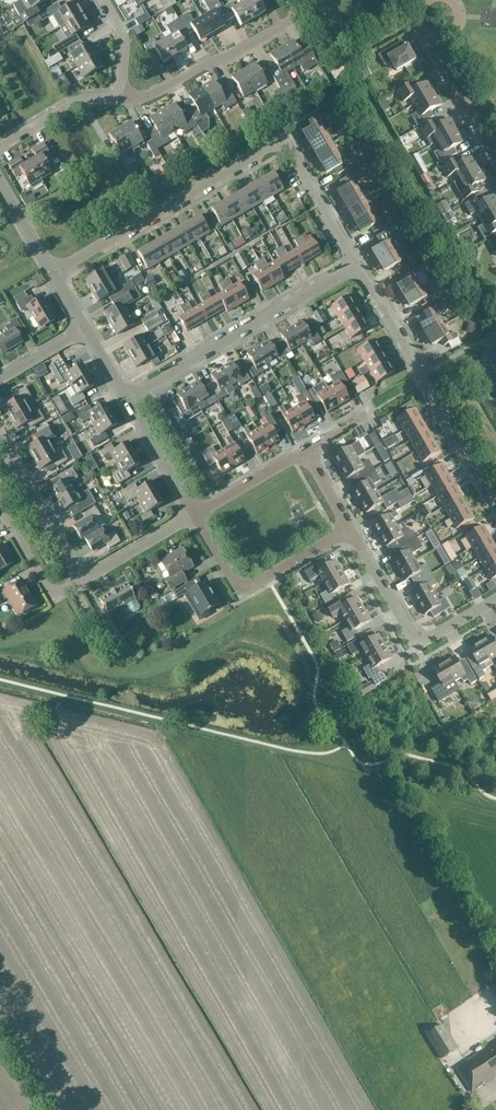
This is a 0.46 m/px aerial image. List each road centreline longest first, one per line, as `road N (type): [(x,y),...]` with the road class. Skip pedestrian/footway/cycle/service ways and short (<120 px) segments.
road 1 (residential): [(53,273),(285,140),(356,267)]
road 2 (residential): [(356,267),(495,506)]
road 3 (residential): [(126,400),(356,267)]
road 4 (residential): [(351,530),(238,595),(192,518)]
road 5 (residential): [(495,599),(429,638),(412,635),(351,530)]
road 6 (residential): [(116,92),(143,100),(283,25)]
road 7 (residential): [(83,580),(0,434)]
road 8 (residential): [(0,507),(52,595),(83,580)]
road 9 (residential): [(192,518),(126,400)]
road 10 (residential): [(0,150),(76,101),(116,92)]
road 11 (residential): [(192,518),(305,453)]
road 12 (residential): [(83,580),(192,518)]

